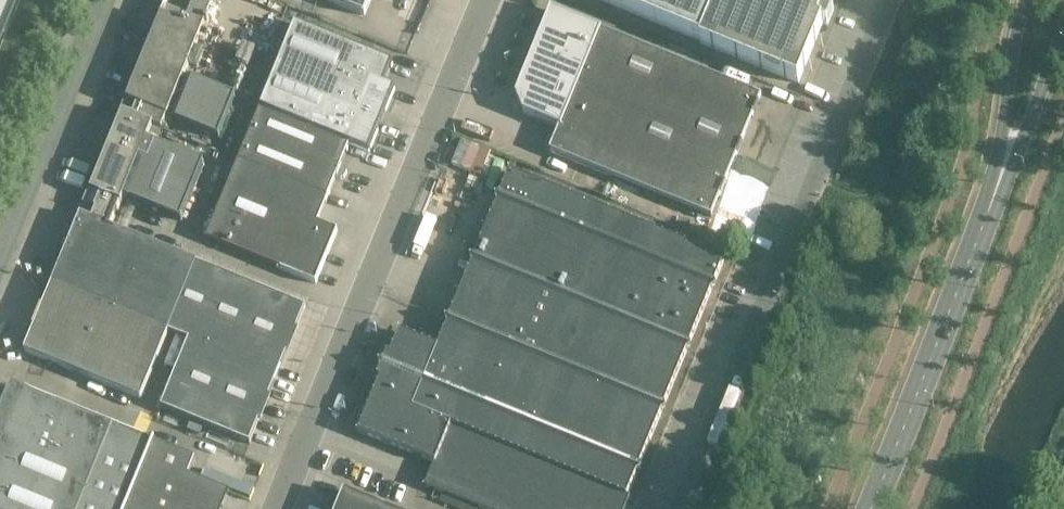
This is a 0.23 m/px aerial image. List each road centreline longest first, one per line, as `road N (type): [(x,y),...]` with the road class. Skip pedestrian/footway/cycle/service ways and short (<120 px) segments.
road 1 (unclassified): [(282,508),(492,0)]
road 2 (tertiary): [(869,508),(1001,171)]
road 3 (unclassified): [(0,250),(102,0)]
road 4 (tertiary): [(1026,0),(996,161),(1001,171)]
road 5 (tertiary): [(1001,171),(1012,166),(1063,25)]

